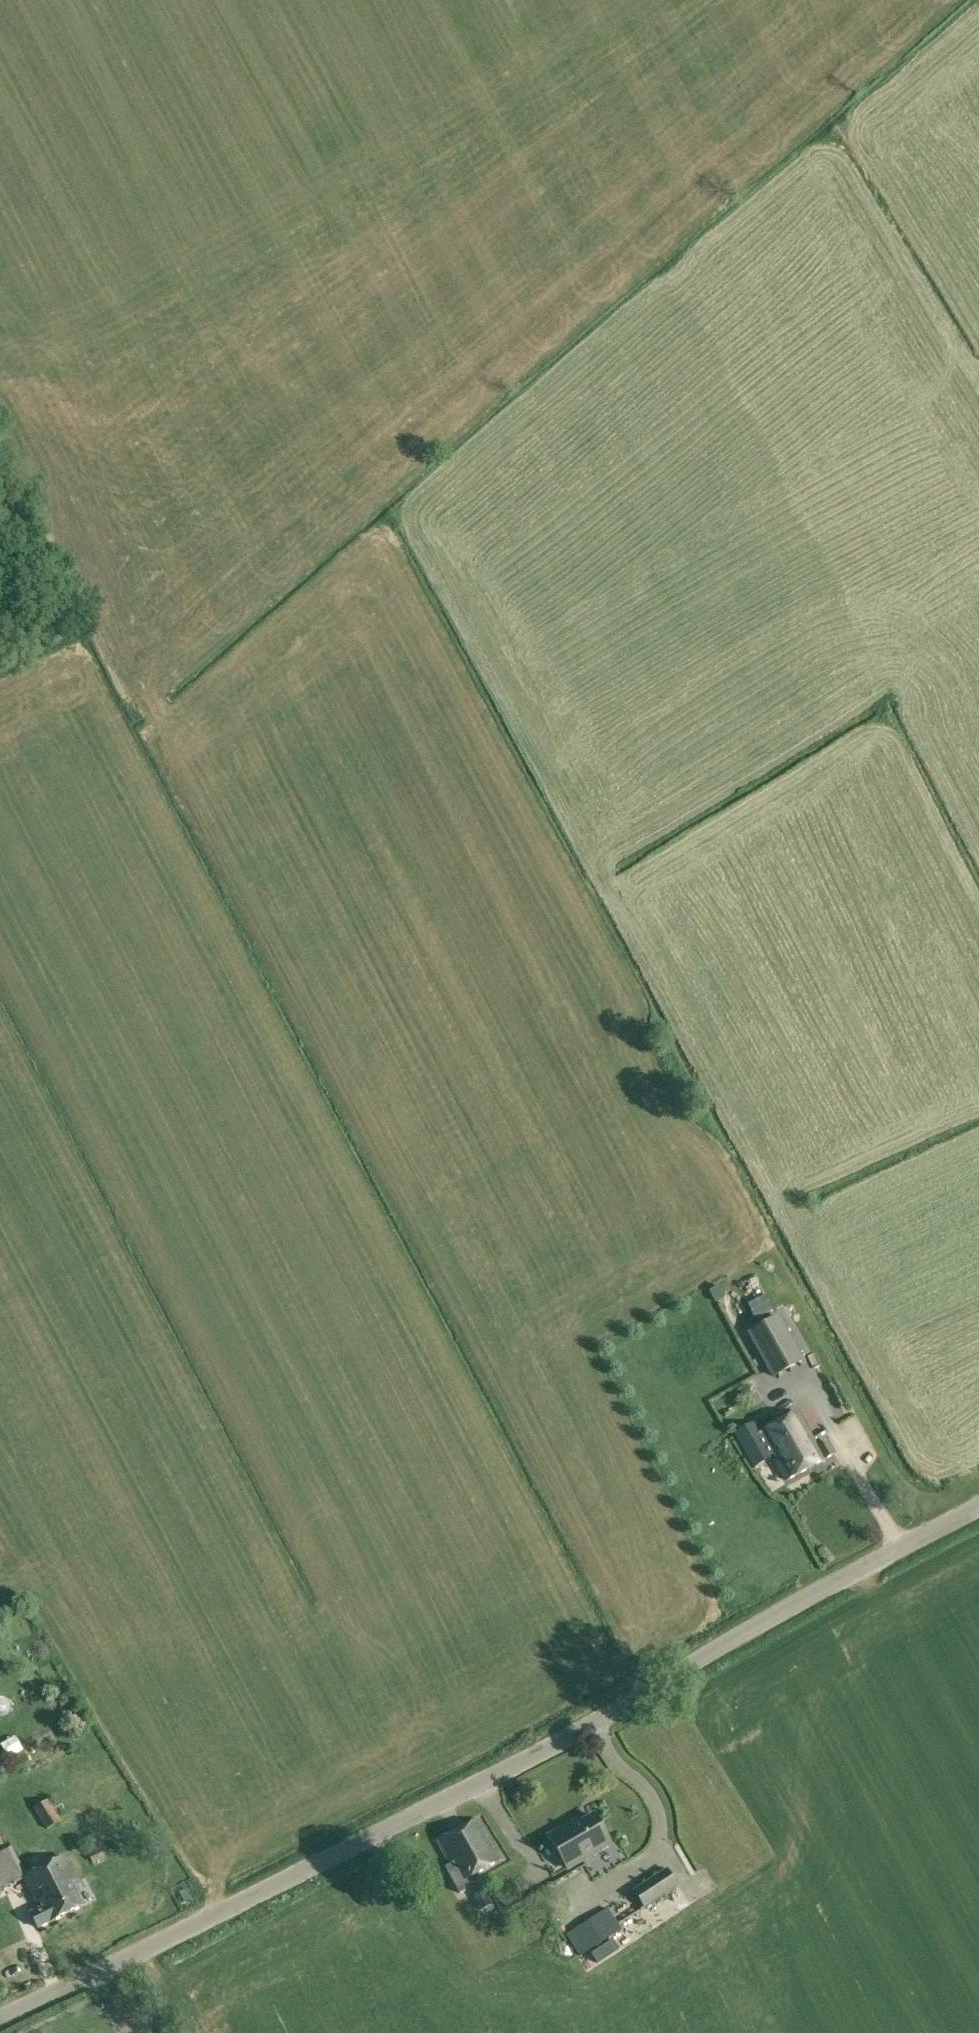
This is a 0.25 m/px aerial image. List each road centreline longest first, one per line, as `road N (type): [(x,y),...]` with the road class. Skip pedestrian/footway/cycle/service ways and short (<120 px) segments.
road 1 (unclassified): [(0,2018),(538,1756),(791,1606),(978,1509)]

